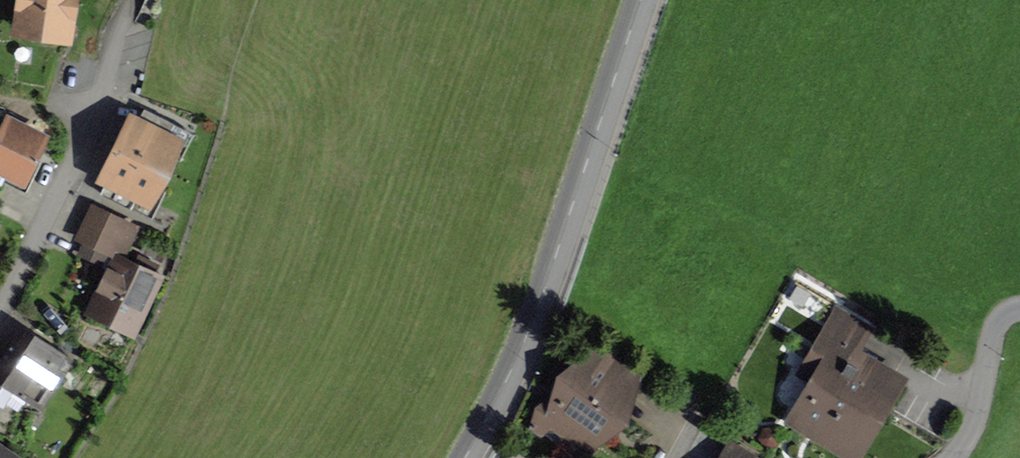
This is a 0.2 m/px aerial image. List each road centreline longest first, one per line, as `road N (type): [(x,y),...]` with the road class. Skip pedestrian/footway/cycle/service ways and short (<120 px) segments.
road 1 (tertiary): [(642,0),(523,349),(467,457)]
road 2 (residential): [(0,304),(44,222),(101,76)]
road 3 (residential): [(1019,310),(995,325),(972,428),(951,457)]

